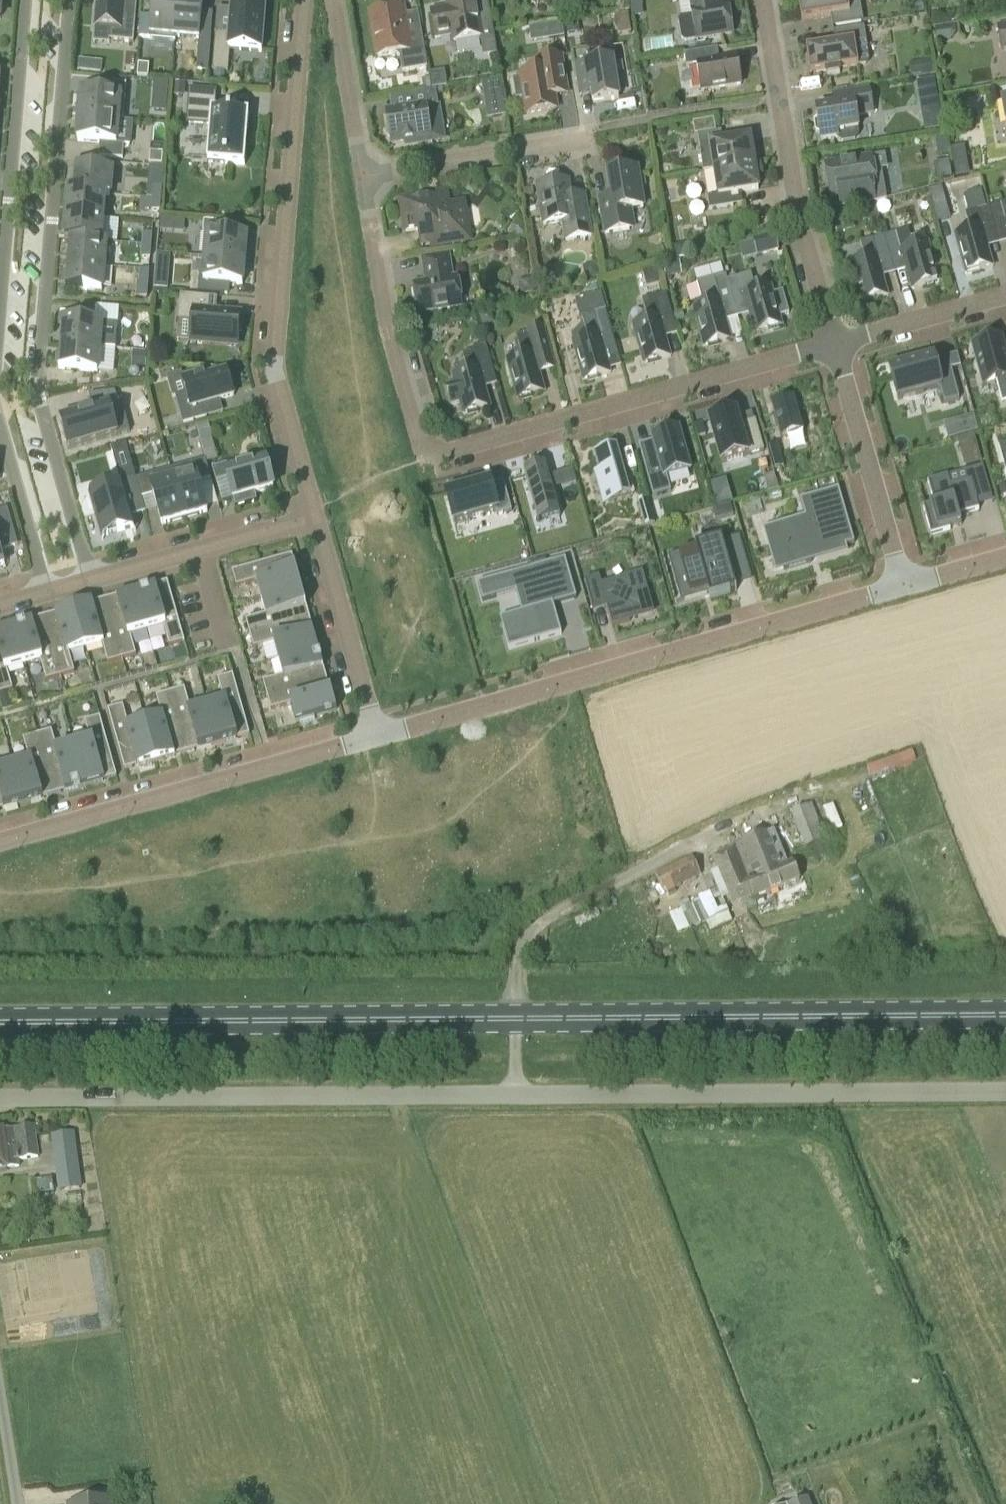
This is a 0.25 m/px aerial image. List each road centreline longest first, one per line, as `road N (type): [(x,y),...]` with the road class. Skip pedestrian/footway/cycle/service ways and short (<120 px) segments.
road 1 (residential): [(835,342),(427,456),(390,331),(363,170)]
road 2 (residential): [(89,579),(36,396),(66,0)]
road 3 (residential): [(379,735),(907,584)]
road 4 (residential): [(304,0),(274,371),(315,517)]
road 5 (unclassified): [(0,1097),(517,1094)]
road 6 (primary): [(0,1021),(515,1018)]
road 7 (primary): [(515,1018),(1005,1014)]
road 8 (unclassified): [(517,1094),(1005,1091)]
road 9 (residential): [(0,843),(379,735)]
road 10 (residential): [(835,342),(793,189),(766,0)]
road 11 (unclassified): [(515,1018),(523,941),(546,918),(703,840)]
road 12 (residential): [(17,0),(0,283)]
road 13 (residential): [(907,584),(835,342)]
road 14 (residential): [(89,579),(315,517)]
road 15 (residential): [(363,170),(591,132)]
road 16 (residential): [(315,517),(379,735)]
road 17 (residential): [(1005,295),(835,342)]
road 18 (residential): [(363,170),(333,0)]
road 19 (residential): [(0,431),(44,592)]

